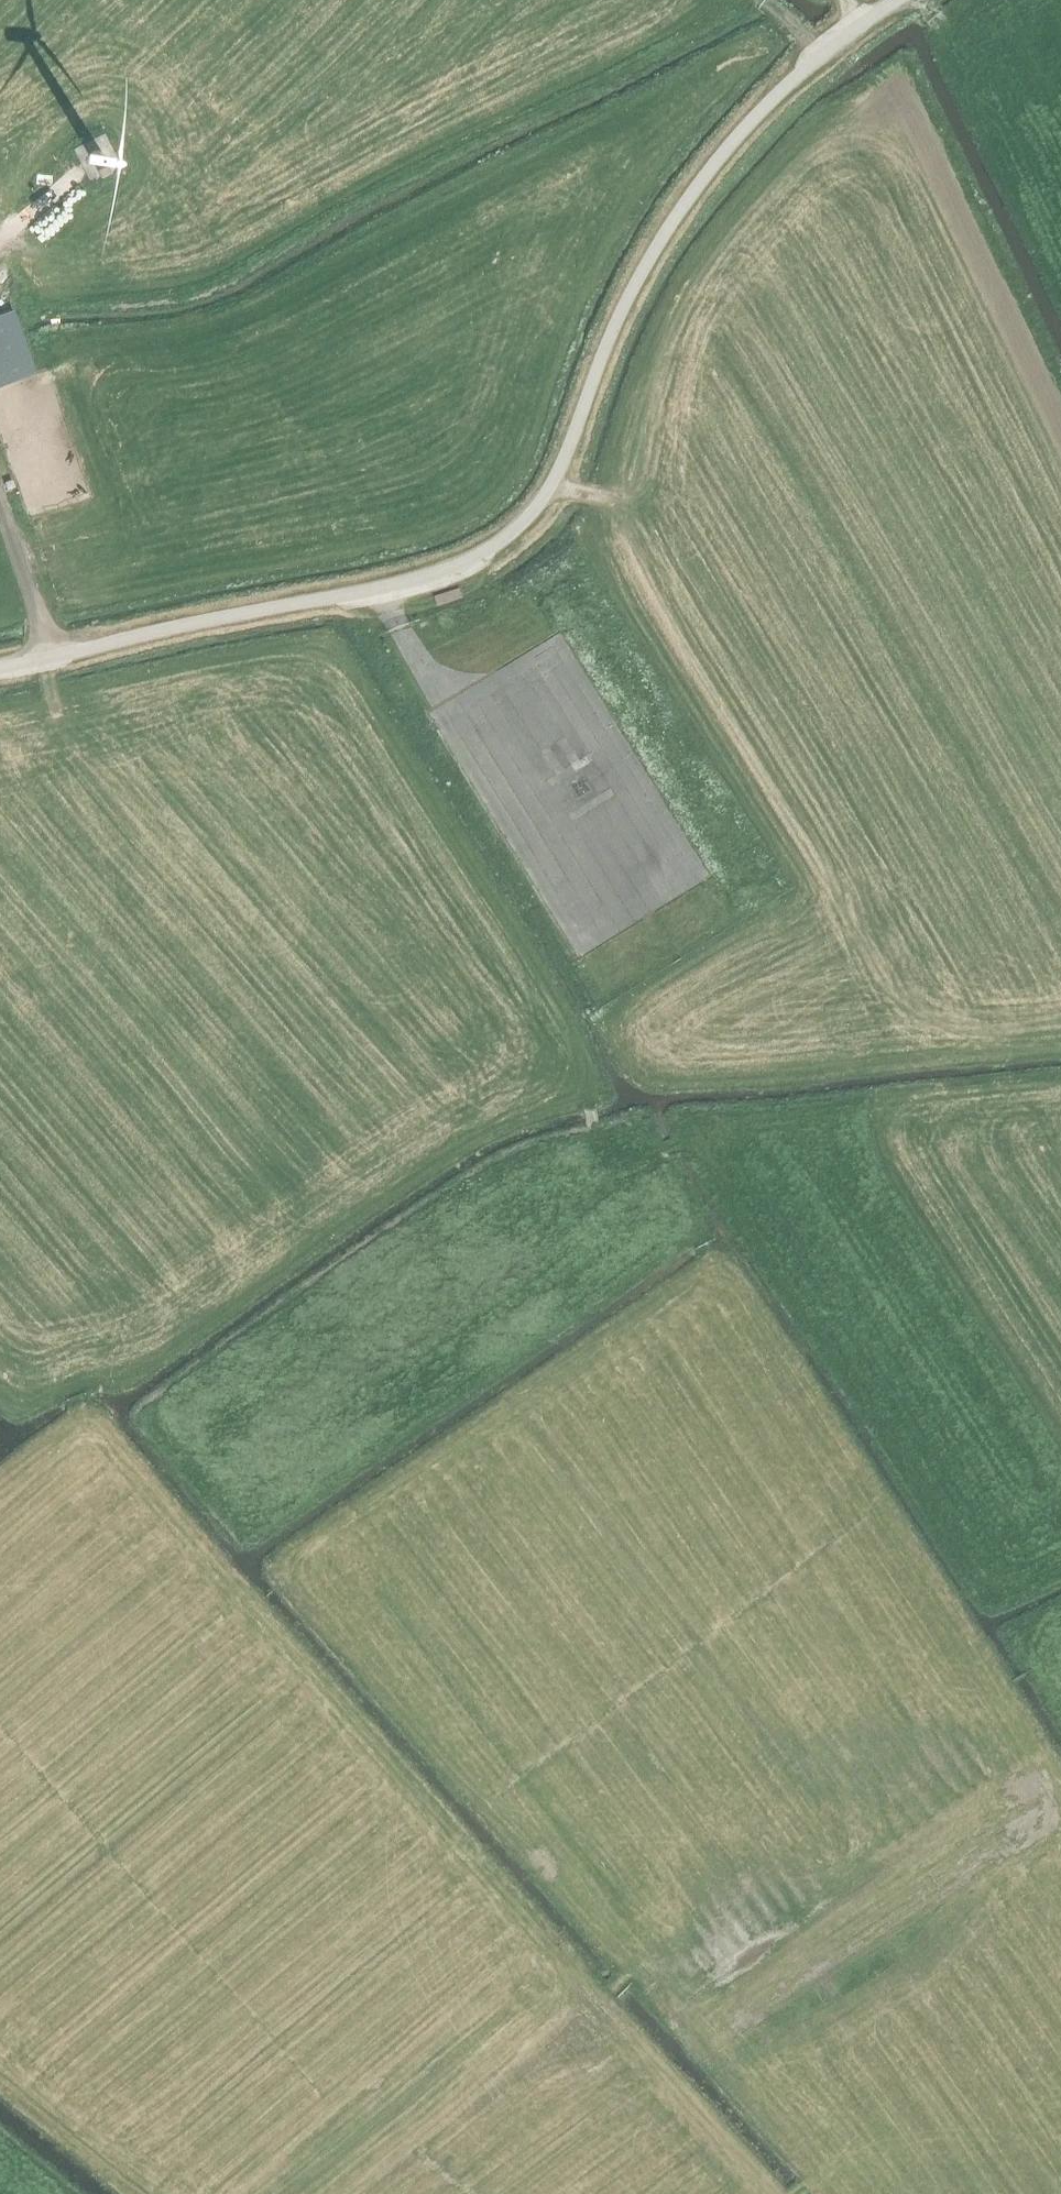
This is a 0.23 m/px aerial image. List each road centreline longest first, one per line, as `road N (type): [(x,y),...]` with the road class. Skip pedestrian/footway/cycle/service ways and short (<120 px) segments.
road 1 (unclassified): [(0,665),(381,588),(494,547),(544,498),(629,292),(693,188),(797,71),(891,0)]

